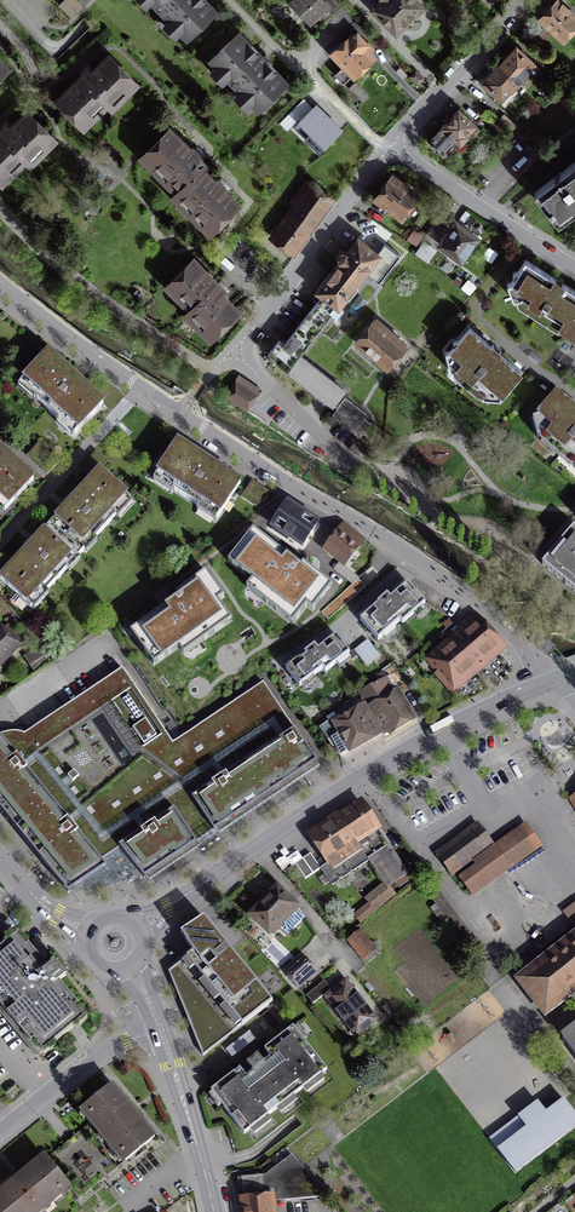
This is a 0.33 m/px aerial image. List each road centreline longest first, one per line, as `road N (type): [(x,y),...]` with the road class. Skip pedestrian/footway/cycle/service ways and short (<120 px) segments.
road 1 (residential): [(554,681),(477,602),(179,415)]
road 2 (unclassified): [(235,351),(334,450),(527,573),(574,615)]
road 3 (tertiary): [(554,681),(446,730),(255,850)]
road 4 (unclassified): [(0,209),(57,264),(209,371)]
road 5 (residential): [(390,147),(235,351)]
road 6 (residential): [(179,415),(0,285)]
road 7 (residential): [(574,268),(390,147)]
road 8 (residential): [(523,0),(390,147)]
road 9 (residential): [(0,1132),(105,1050),(161,1030)]
road 10 (tertiary): [(161,1030),(215,1211)]
road 11 (residential): [(255,850),(356,972)]
road 12 (tertiary): [(255,850),(140,926)]

